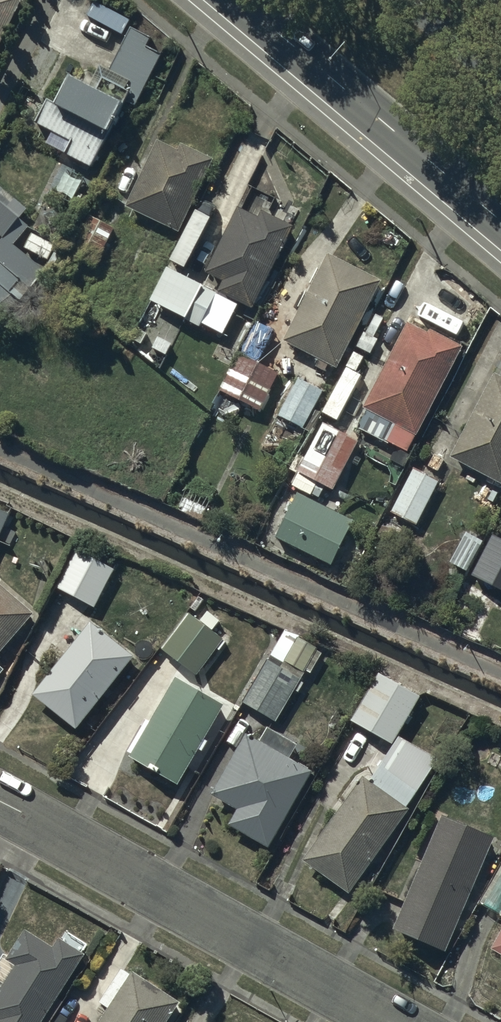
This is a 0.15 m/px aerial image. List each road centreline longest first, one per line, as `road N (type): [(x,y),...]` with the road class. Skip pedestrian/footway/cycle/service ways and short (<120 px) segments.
road 1 (residential): [(392,1021),(0,802)]
road 2 (secondary): [(500,222),(235,0)]

